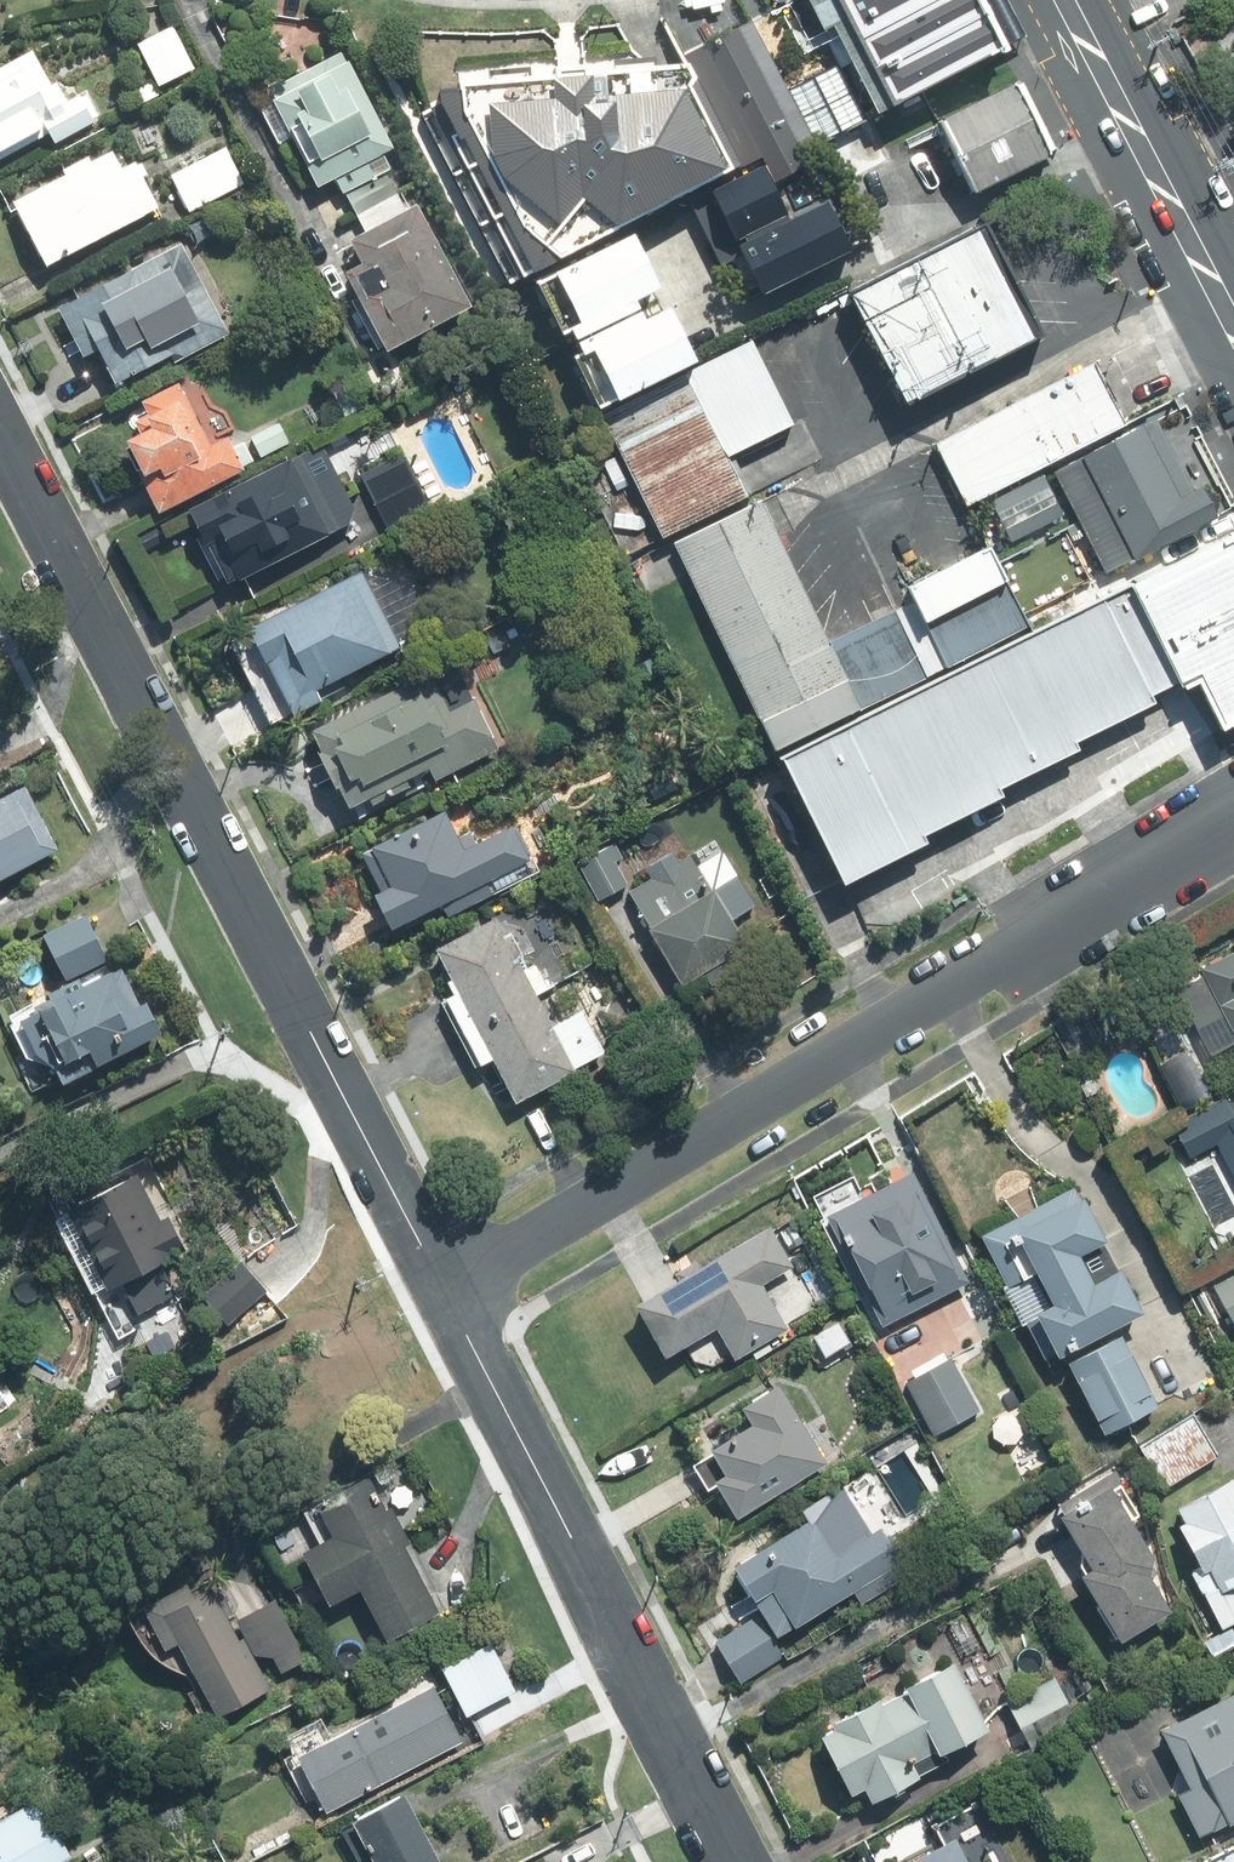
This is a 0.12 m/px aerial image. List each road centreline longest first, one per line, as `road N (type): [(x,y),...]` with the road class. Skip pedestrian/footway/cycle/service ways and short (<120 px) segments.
road 1 (residential): [(440,1283),(0,436)]
road 2 (residential): [(440,1283),(1233,816)]
road 3 (residential): [(738,1861),(440,1283)]
road 4 (tertiary): [(1070,0),(1233,318)]

